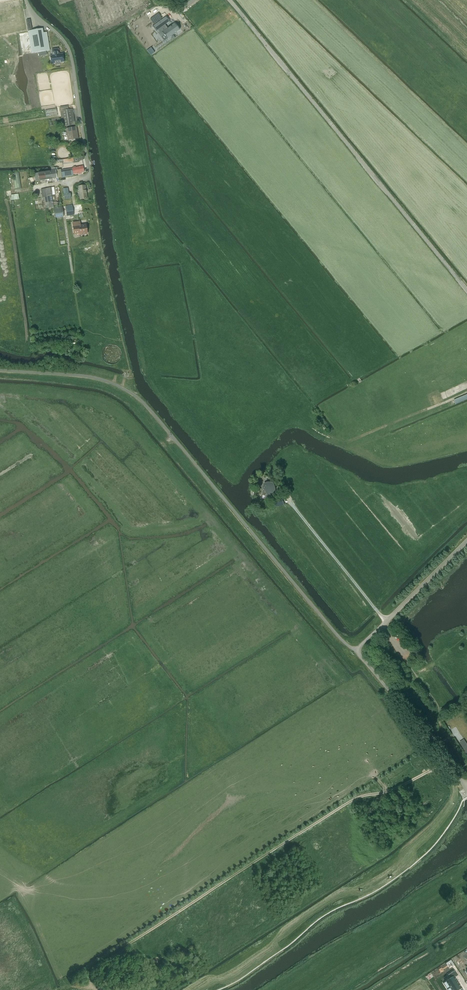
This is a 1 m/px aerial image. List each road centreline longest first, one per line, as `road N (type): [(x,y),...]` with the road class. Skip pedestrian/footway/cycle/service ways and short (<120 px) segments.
road 1 (track): [(448,760),(397,790),(350,801),(92,969),(100,989)]
road 2 (unclassified): [(466,290),(229,0)]
road 3 (unclassified): [(35,187),(89,172),(69,50),(26,0)]

